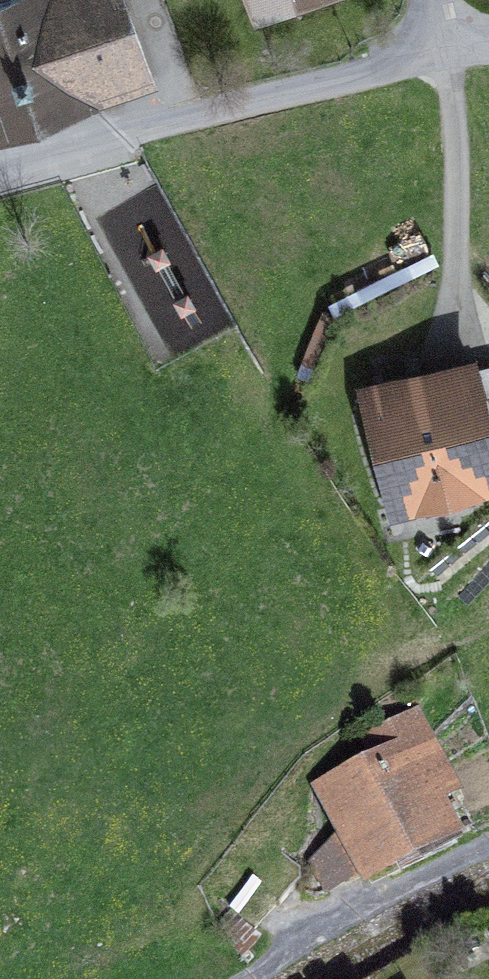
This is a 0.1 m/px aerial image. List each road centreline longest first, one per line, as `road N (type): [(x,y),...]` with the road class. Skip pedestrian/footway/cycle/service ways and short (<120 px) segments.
road 1 (residential): [(0,169),(447,55)]

